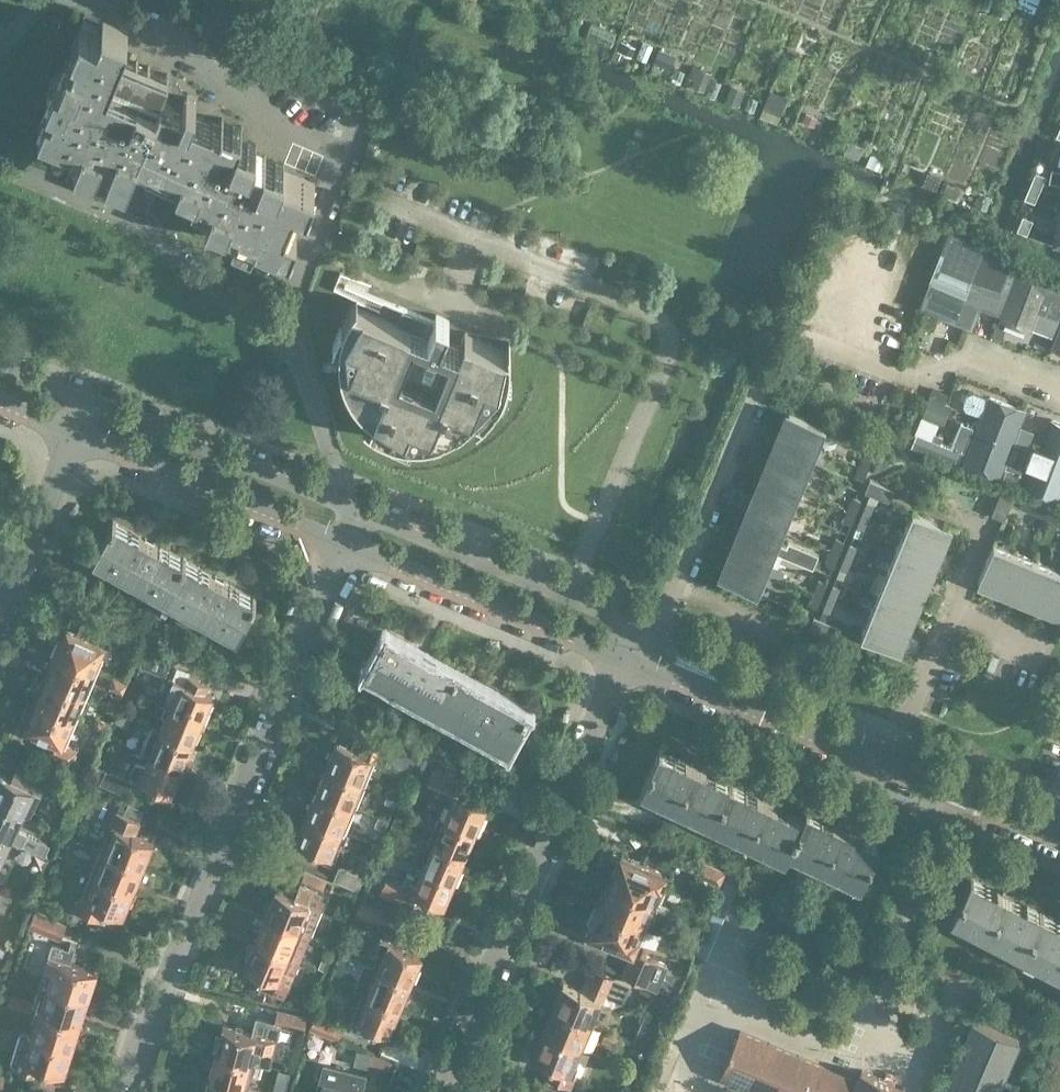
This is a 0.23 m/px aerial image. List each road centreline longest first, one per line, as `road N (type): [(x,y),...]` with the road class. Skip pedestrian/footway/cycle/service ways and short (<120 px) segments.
road 1 (residential): [(658,633),(778,341),(923,387),(966,351),(1059,389)]
road 2 (residential): [(132,1091),(137,1054),(345,550)]
road 3 (residential): [(445,1091),(628,669)]
road 4 (residential): [(645,628),(360,511)]
road 5 (residential): [(345,550),(628,669)]
road 6 (residential): [(73,435),(345,550)]
road 7 (residential): [(360,511),(89,399)]
road 8 (residential): [(628,669),(791,737),(889,758)]
road 9 (residential): [(889,758),(809,696),(658,633)]
road 10 (residential): [(1059,828),(889,758)]
road 11 (residential): [(0,599),(73,435)]
road 12 (residential): [(889,758),(950,614)]
road 13 (residential): [(950,614),(989,500)]

